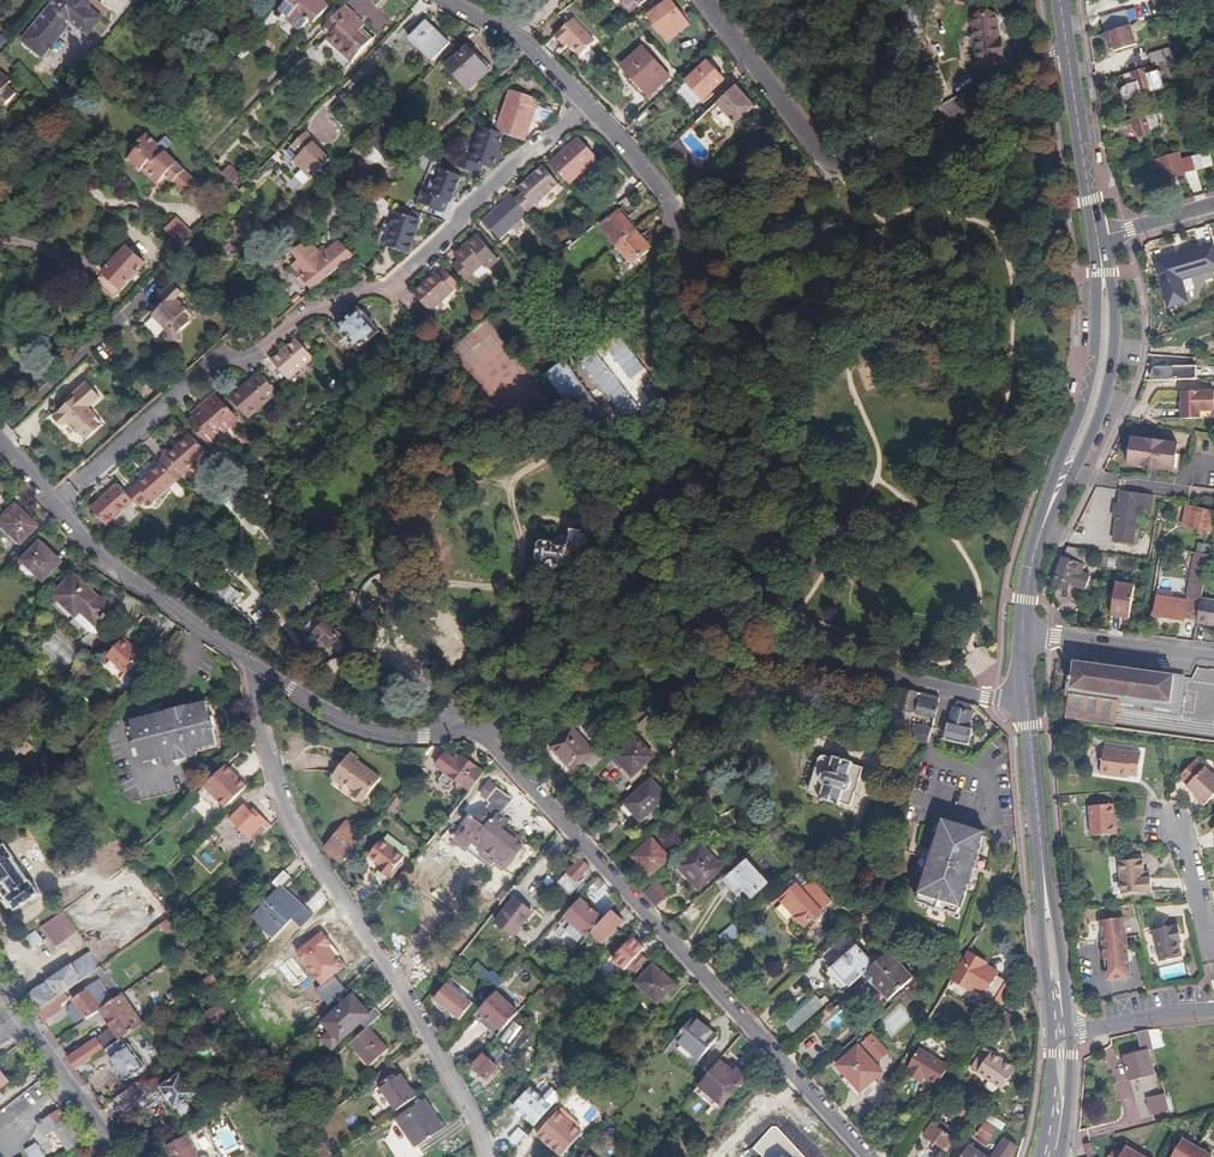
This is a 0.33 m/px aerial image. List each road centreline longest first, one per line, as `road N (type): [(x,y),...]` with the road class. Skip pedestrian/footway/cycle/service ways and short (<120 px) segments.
road 1 (residential): [(59,504),(216,363),(278,347),(316,303),(354,286),(397,282),(583,106)]
road 2 (residential): [(439,730),(624,507),(676,399),(675,248),(659,194)]
road 3 (residential): [(868,1156),(505,755),(472,730)]
road 4 (residential): [(472,730),(753,657),(823,661),(985,699),(1026,695)]
road 5 (residential): [(487,1156),(446,1062),(280,789),(249,661)]
road 6 (residential): [(1068,56),(847,167),(818,160),(696,0)]
road 7 (secondary): [(1029,575),(1110,382),(1115,298),(1098,240)]
road 8 (secondary): [(1098,240),(1091,372),(1029,575)]
road 9 (secondary): [(1060,1031),(1026,695)]
road 10 (residential): [(59,504),(102,556),(249,661)]
road 11 (tertiary): [(120,1156),(0,983)]
road 12 (residential): [(249,661),(341,715),(373,727),(439,730)]
road 13 (residential): [(1213,656),(1021,635)]
road 14 (secondary): [(1098,240),(1068,56)]
road 15 (residential): [(440,0),(527,48),(583,106)]
road 16 (residential): [(1213,1012),(1060,1031)]
road 17 (residential): [(1171,824),(1188,852),(1213,952)]
road 18 (secondary): [(1049,1156),(1060,1031)]

